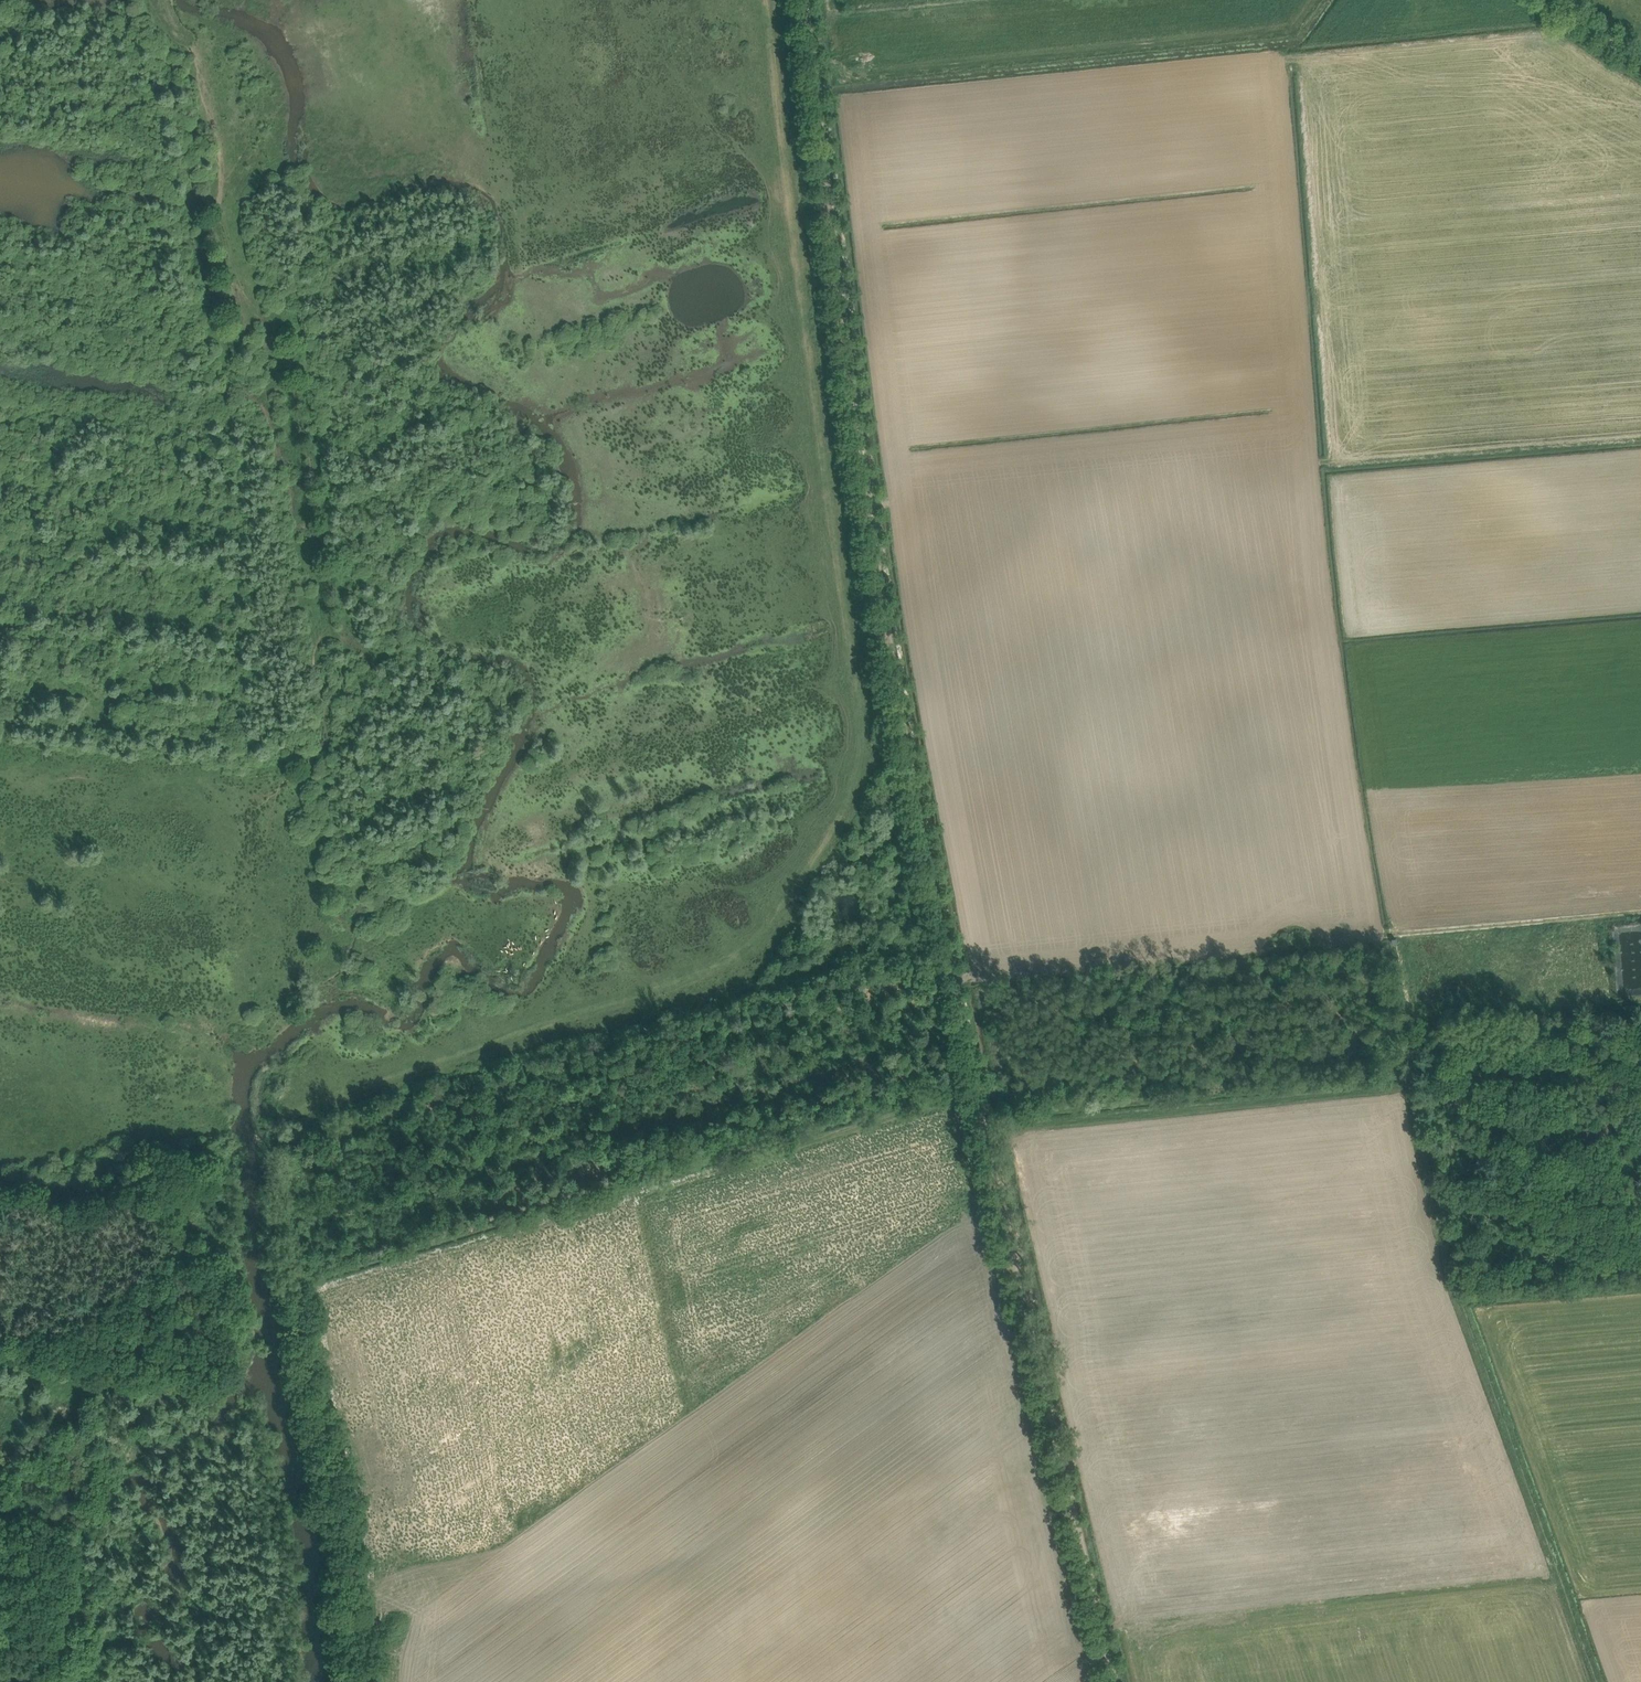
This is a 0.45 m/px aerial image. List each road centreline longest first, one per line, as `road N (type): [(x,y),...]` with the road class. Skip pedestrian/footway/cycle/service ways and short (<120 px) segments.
road 1 (track): [(807,0),(904,727),(953,991),(1115,1681)]

